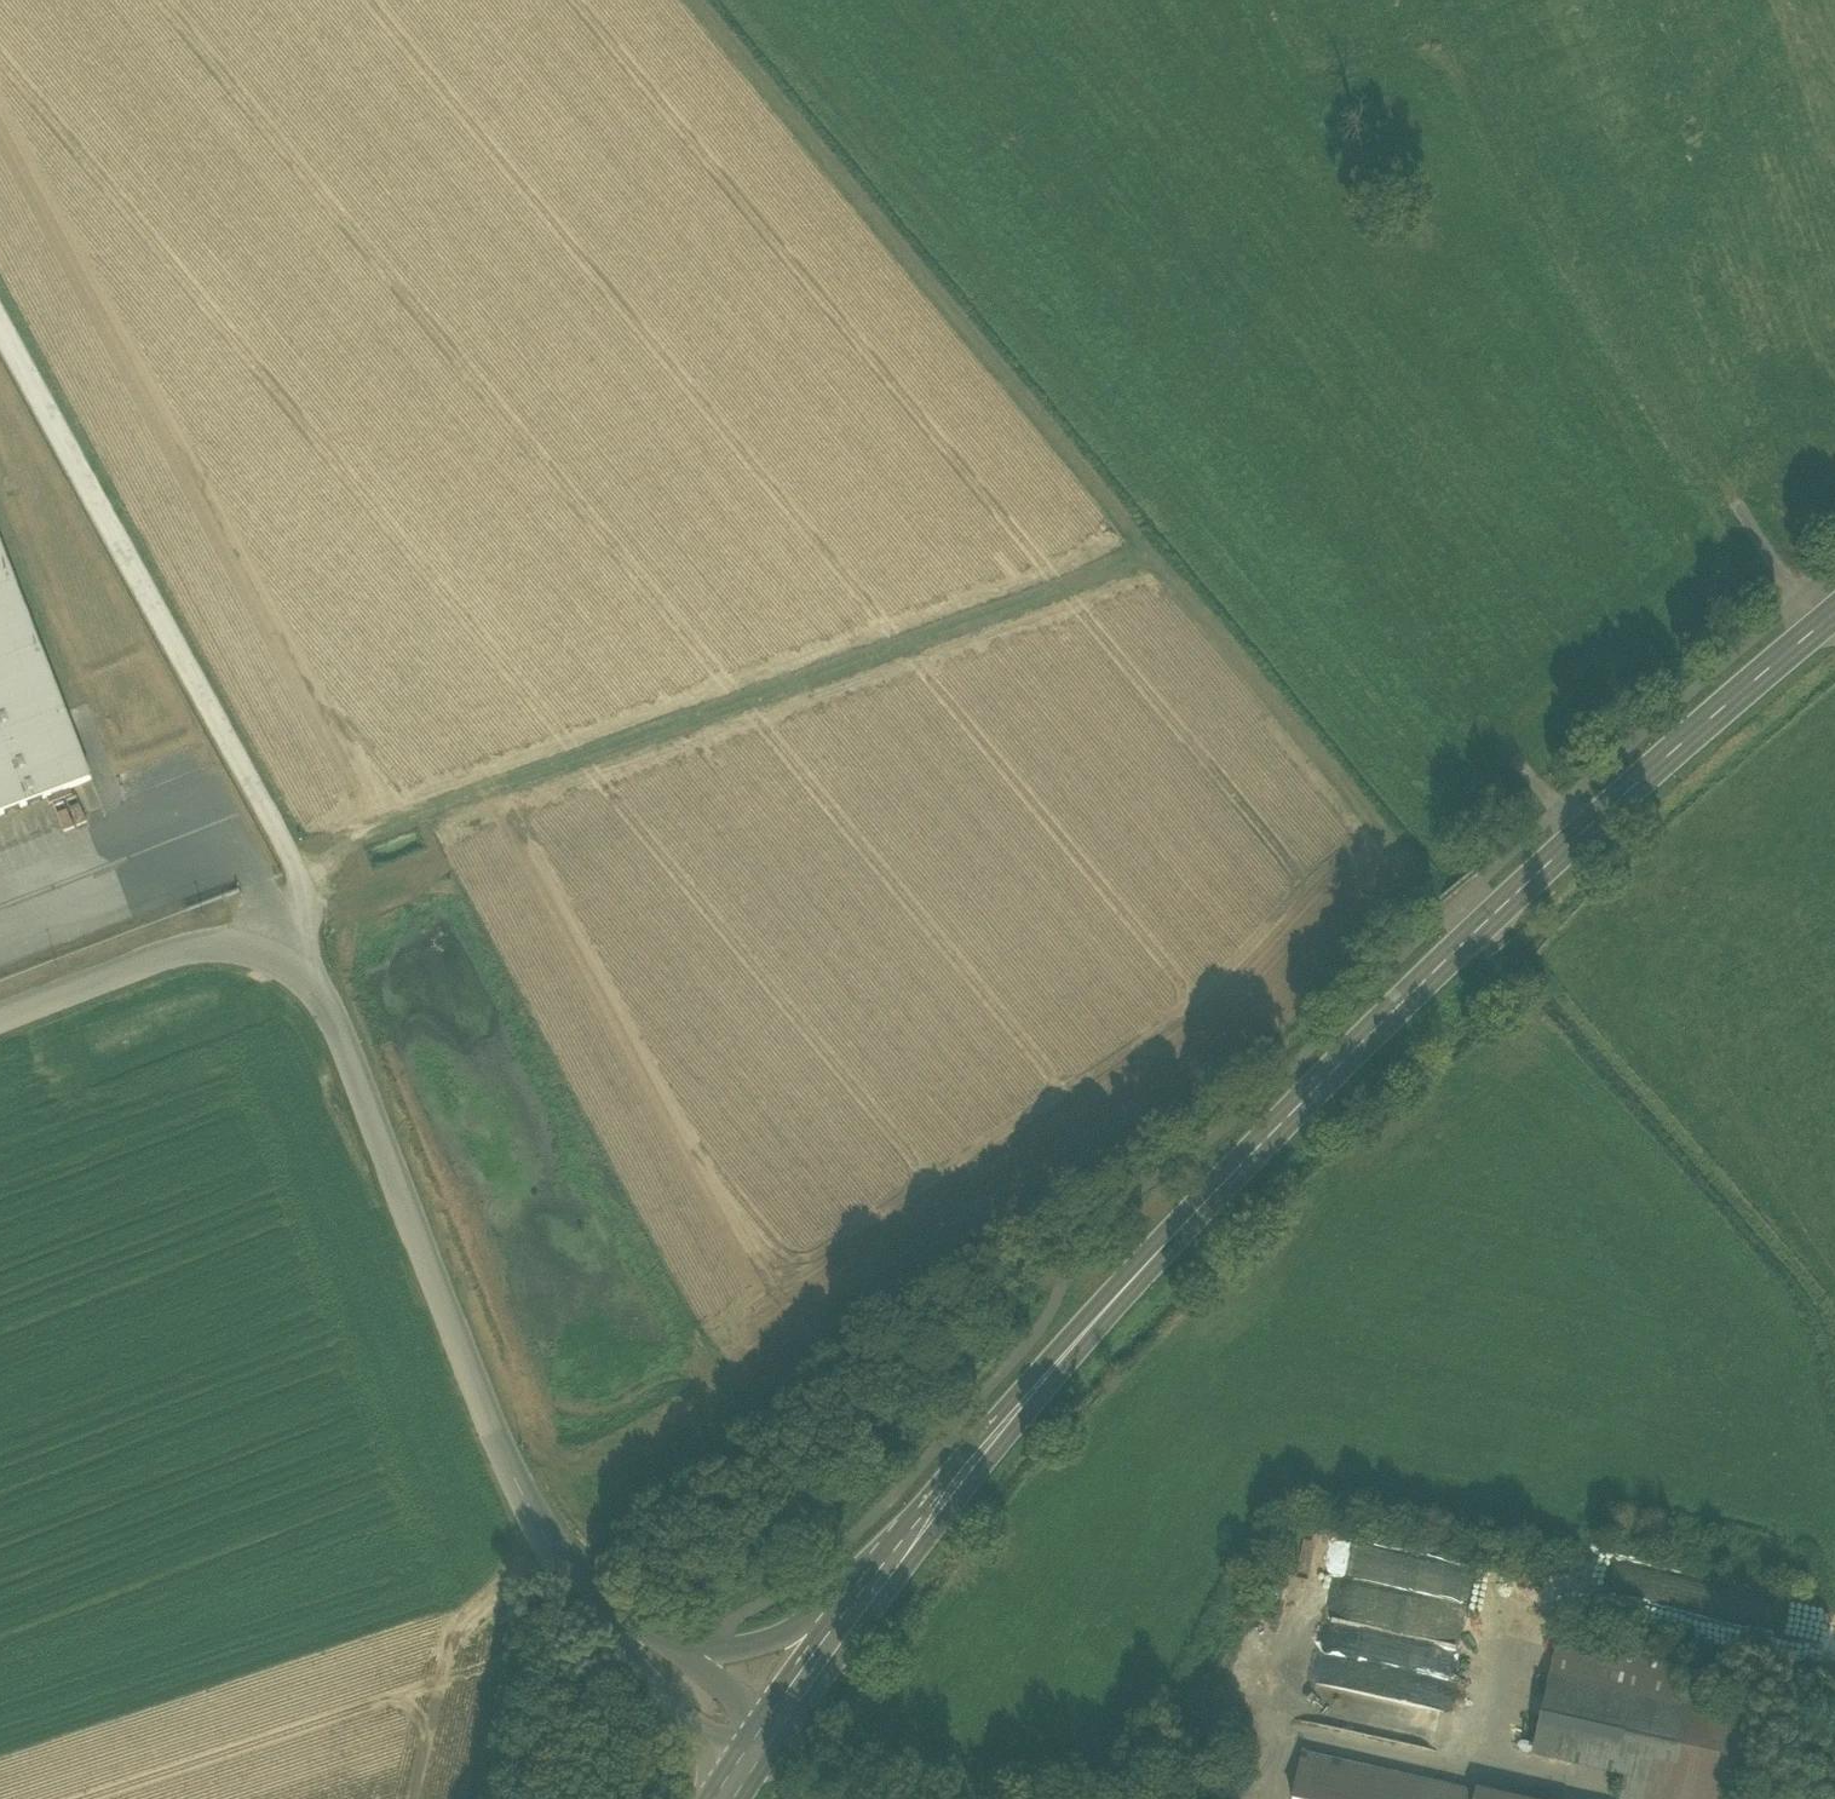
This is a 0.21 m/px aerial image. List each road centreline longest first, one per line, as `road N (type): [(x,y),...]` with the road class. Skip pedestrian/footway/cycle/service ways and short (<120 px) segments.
road 1 (secondary): [(724,1798),(772,1724),(998,1429),(1174,1234),(1455,950),(1834,614)]
road 2 (unclassified): [(0,317),(301,867),(305,961)]

